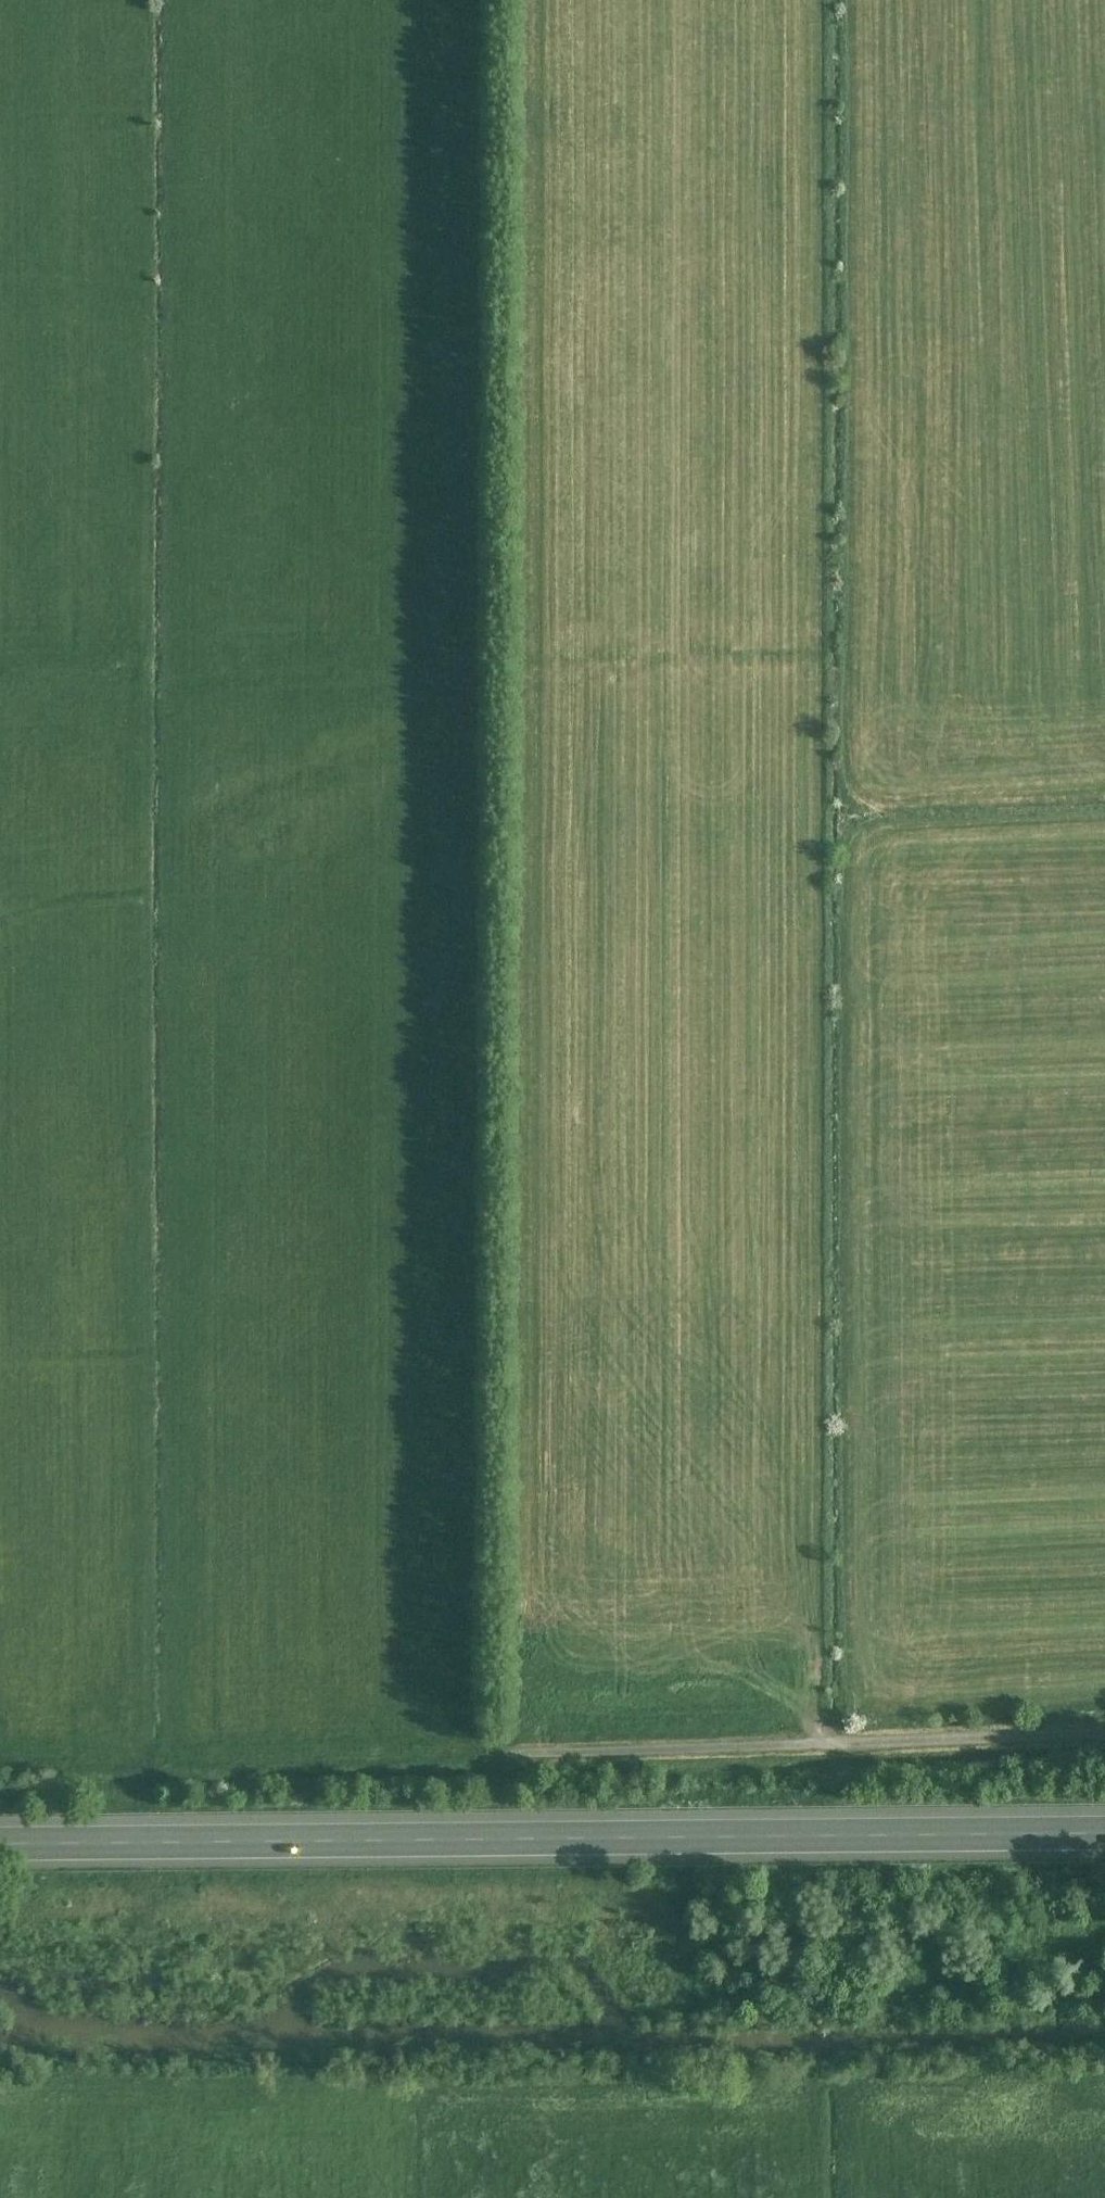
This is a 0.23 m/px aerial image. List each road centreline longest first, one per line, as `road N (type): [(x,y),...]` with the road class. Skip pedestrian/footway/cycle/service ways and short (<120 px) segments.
road 1 (primary): [(1104,1831),(0,1844)]

